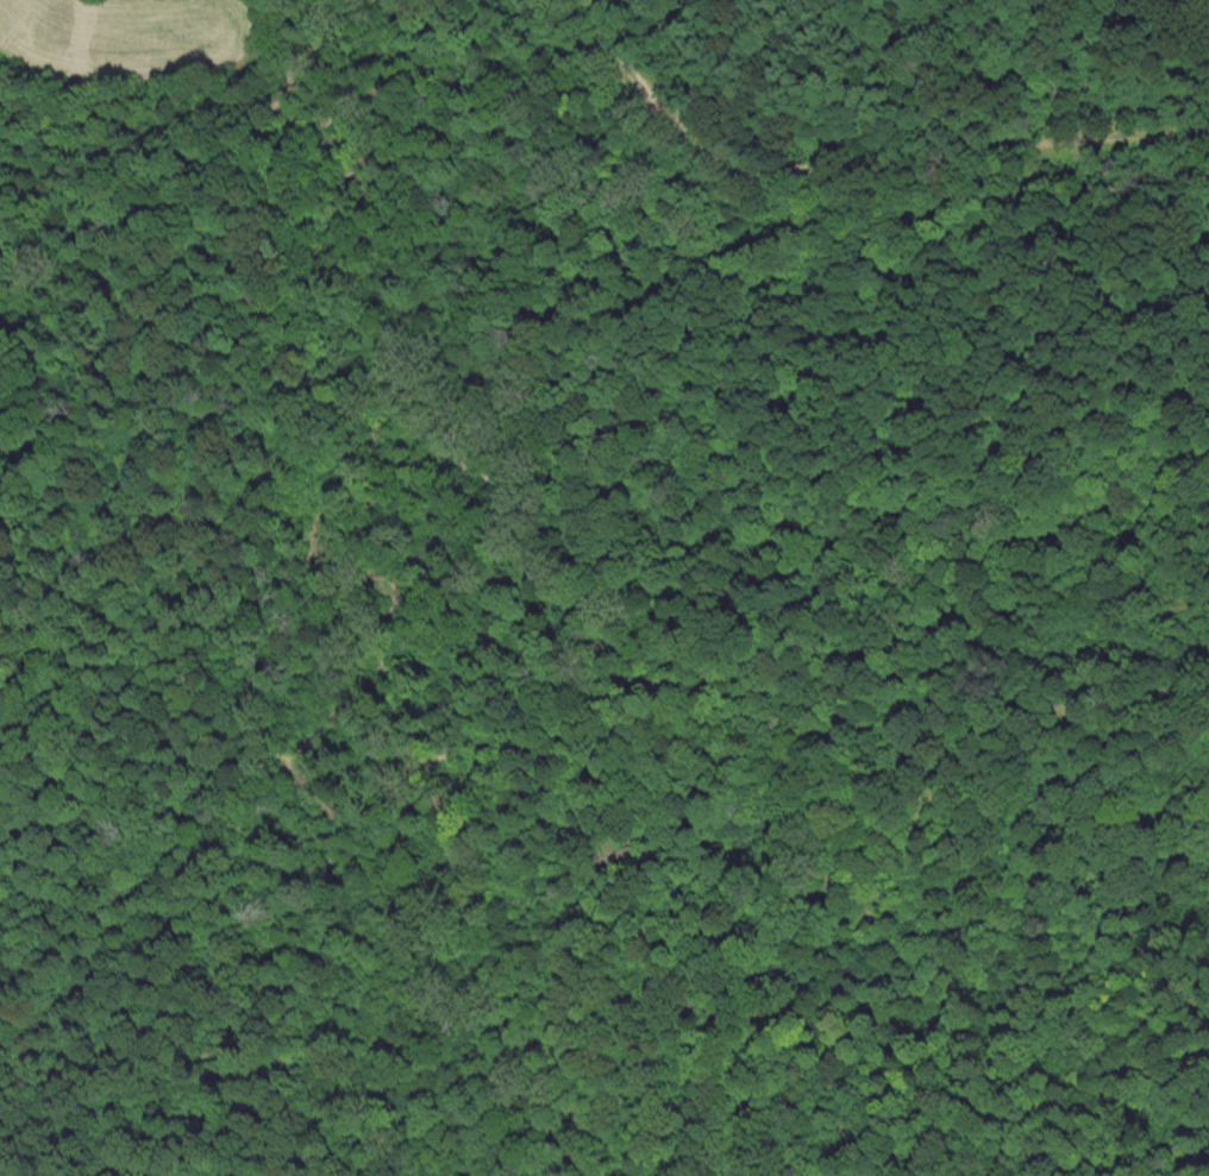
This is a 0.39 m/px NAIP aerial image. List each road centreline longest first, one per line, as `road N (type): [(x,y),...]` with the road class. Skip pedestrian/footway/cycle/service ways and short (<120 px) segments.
road 1 (track): [(1208,150),(1121,151),(869,202),(832,201),(766,184),(658,98),(599,36),(578,0)]

